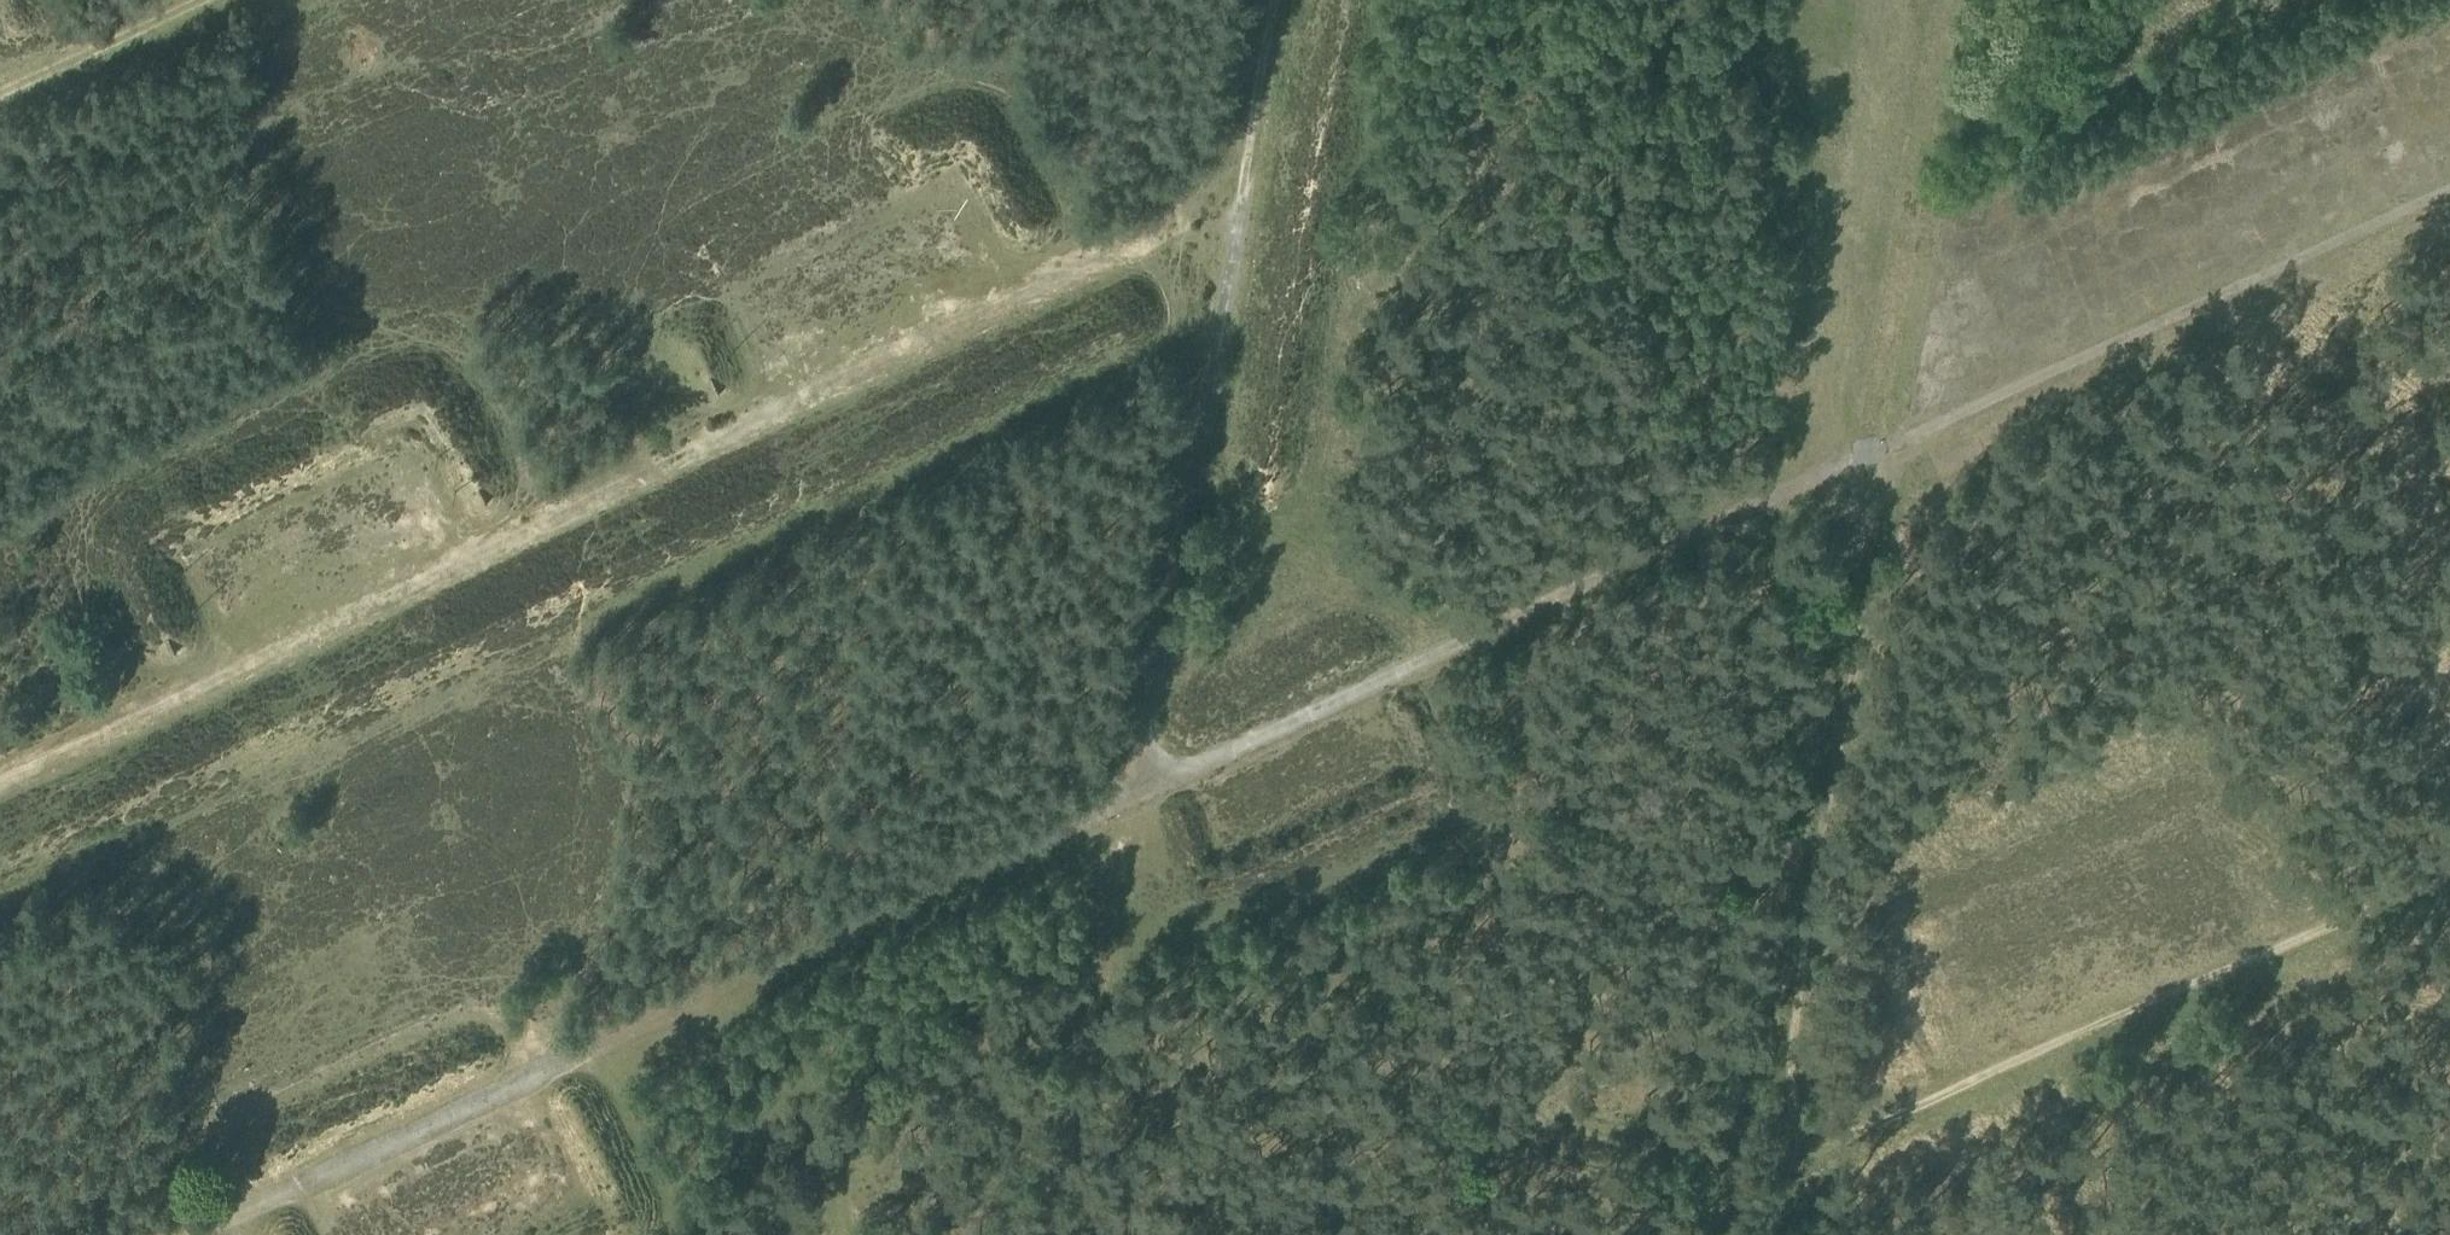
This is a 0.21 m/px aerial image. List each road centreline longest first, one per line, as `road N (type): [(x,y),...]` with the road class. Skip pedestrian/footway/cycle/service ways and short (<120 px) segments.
road 1 (track): [(1289,0),(1148,793),(1900,450)]
road 2 (track): [(1256,187),(0,793)]
road 3 (track): [(1148,793),(217,1234)]
road 4 (track): [(2449,863),(1867,1123),(1799,1116)]
road 5 (track): [(1900,450),(1799,1116)]
road 6 (track): [(1900,450),(2449,197)]
road 7 (track): [(0,99),(214,0)]
road 8 (track): [(1799,1116),(1778,1234)]

